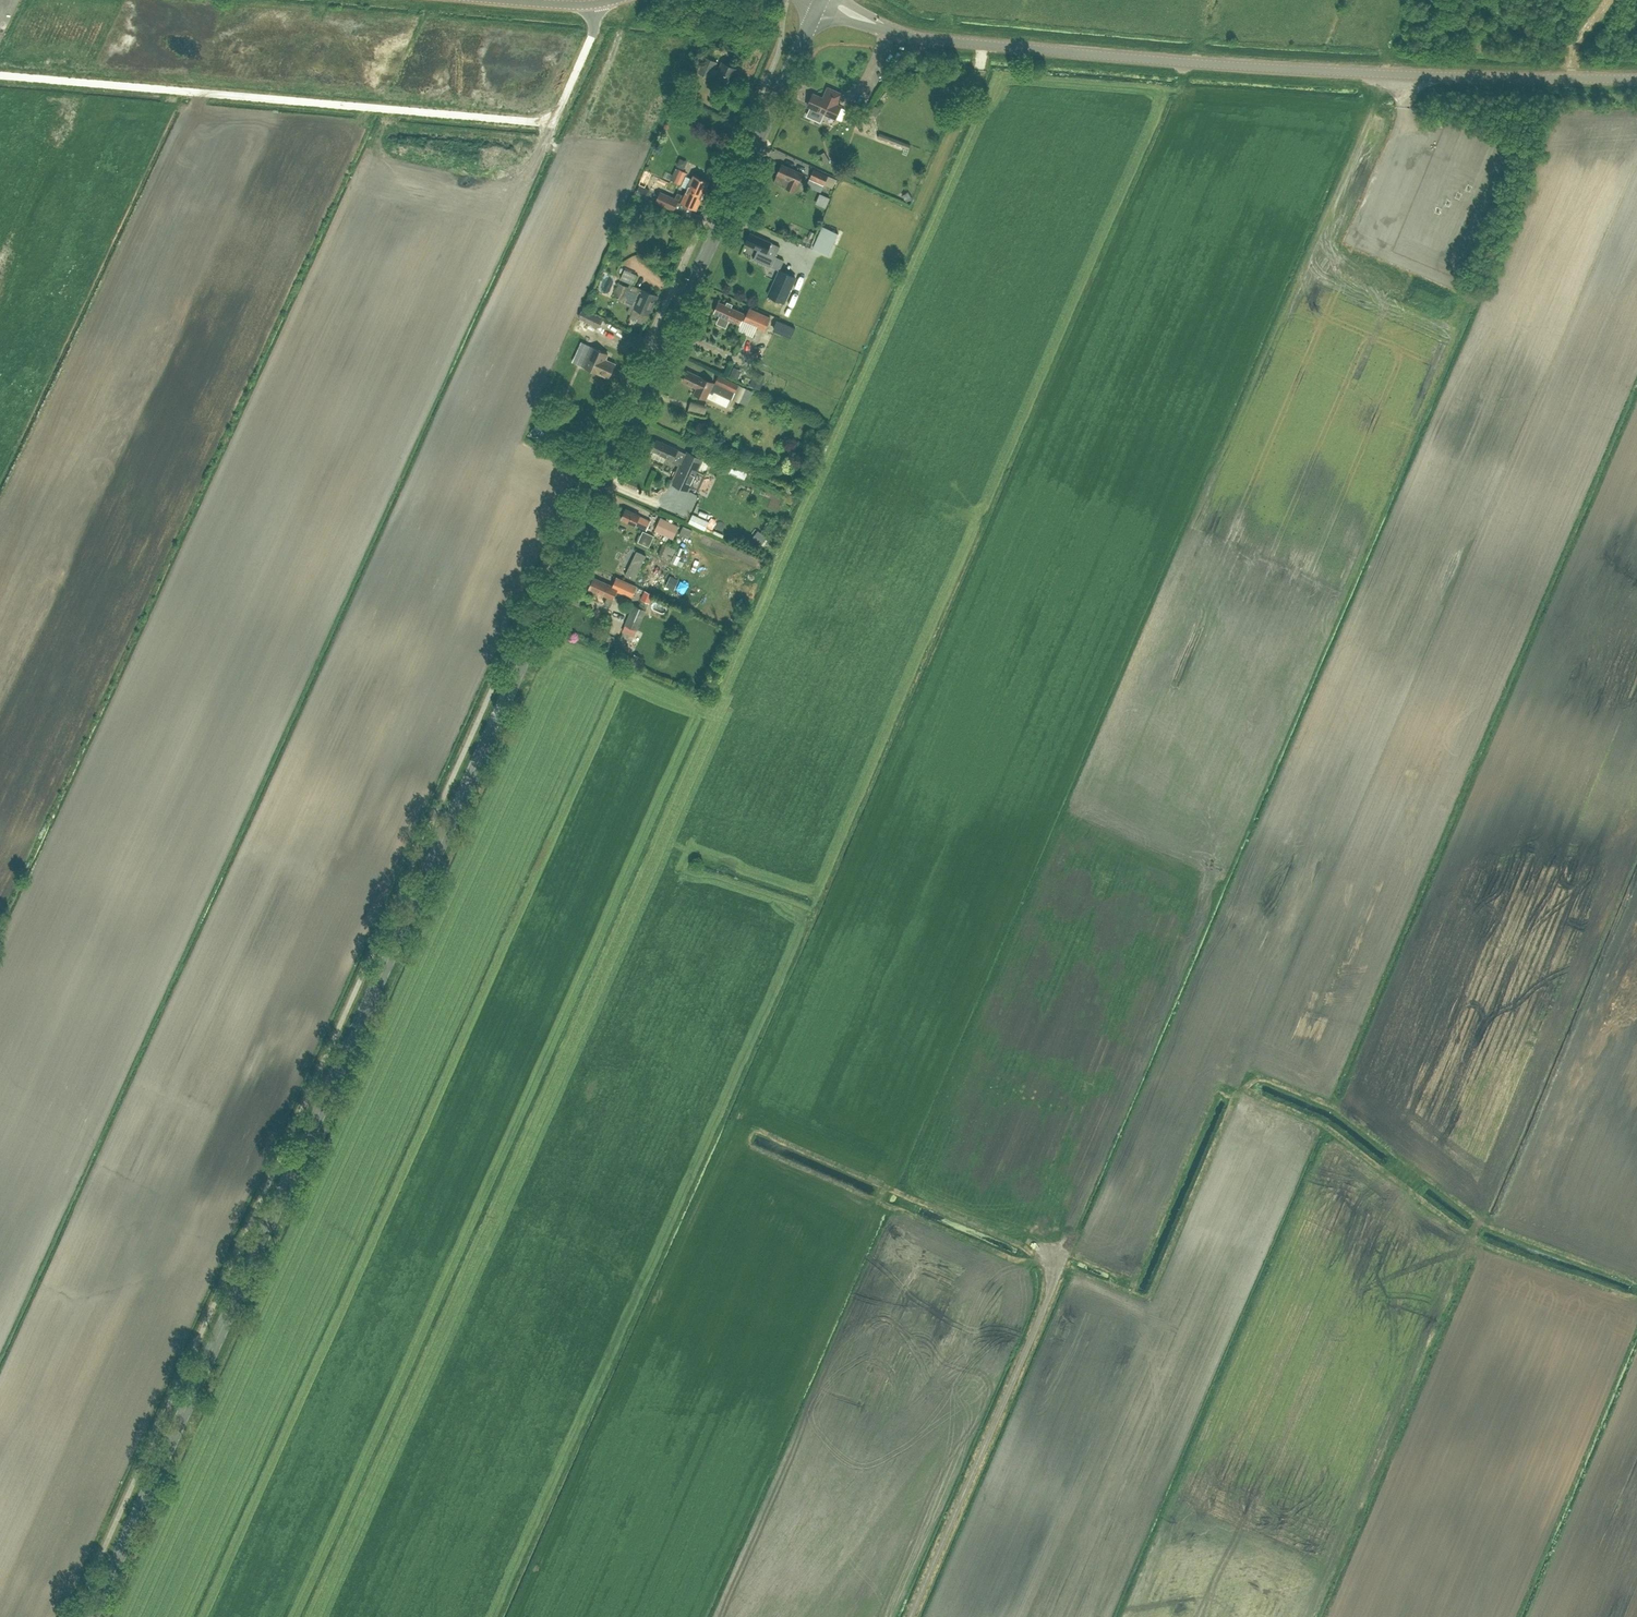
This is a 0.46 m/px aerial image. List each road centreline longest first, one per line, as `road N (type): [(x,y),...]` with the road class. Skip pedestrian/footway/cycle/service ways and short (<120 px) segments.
road 1 (secondary): [(91,1616),(820,0)]
road 2 (unclassified): [(1636,78),(1332,71),(924,38),(828,0)]
road 3 (unclassified): [(911,1616),(1070,1246)]

